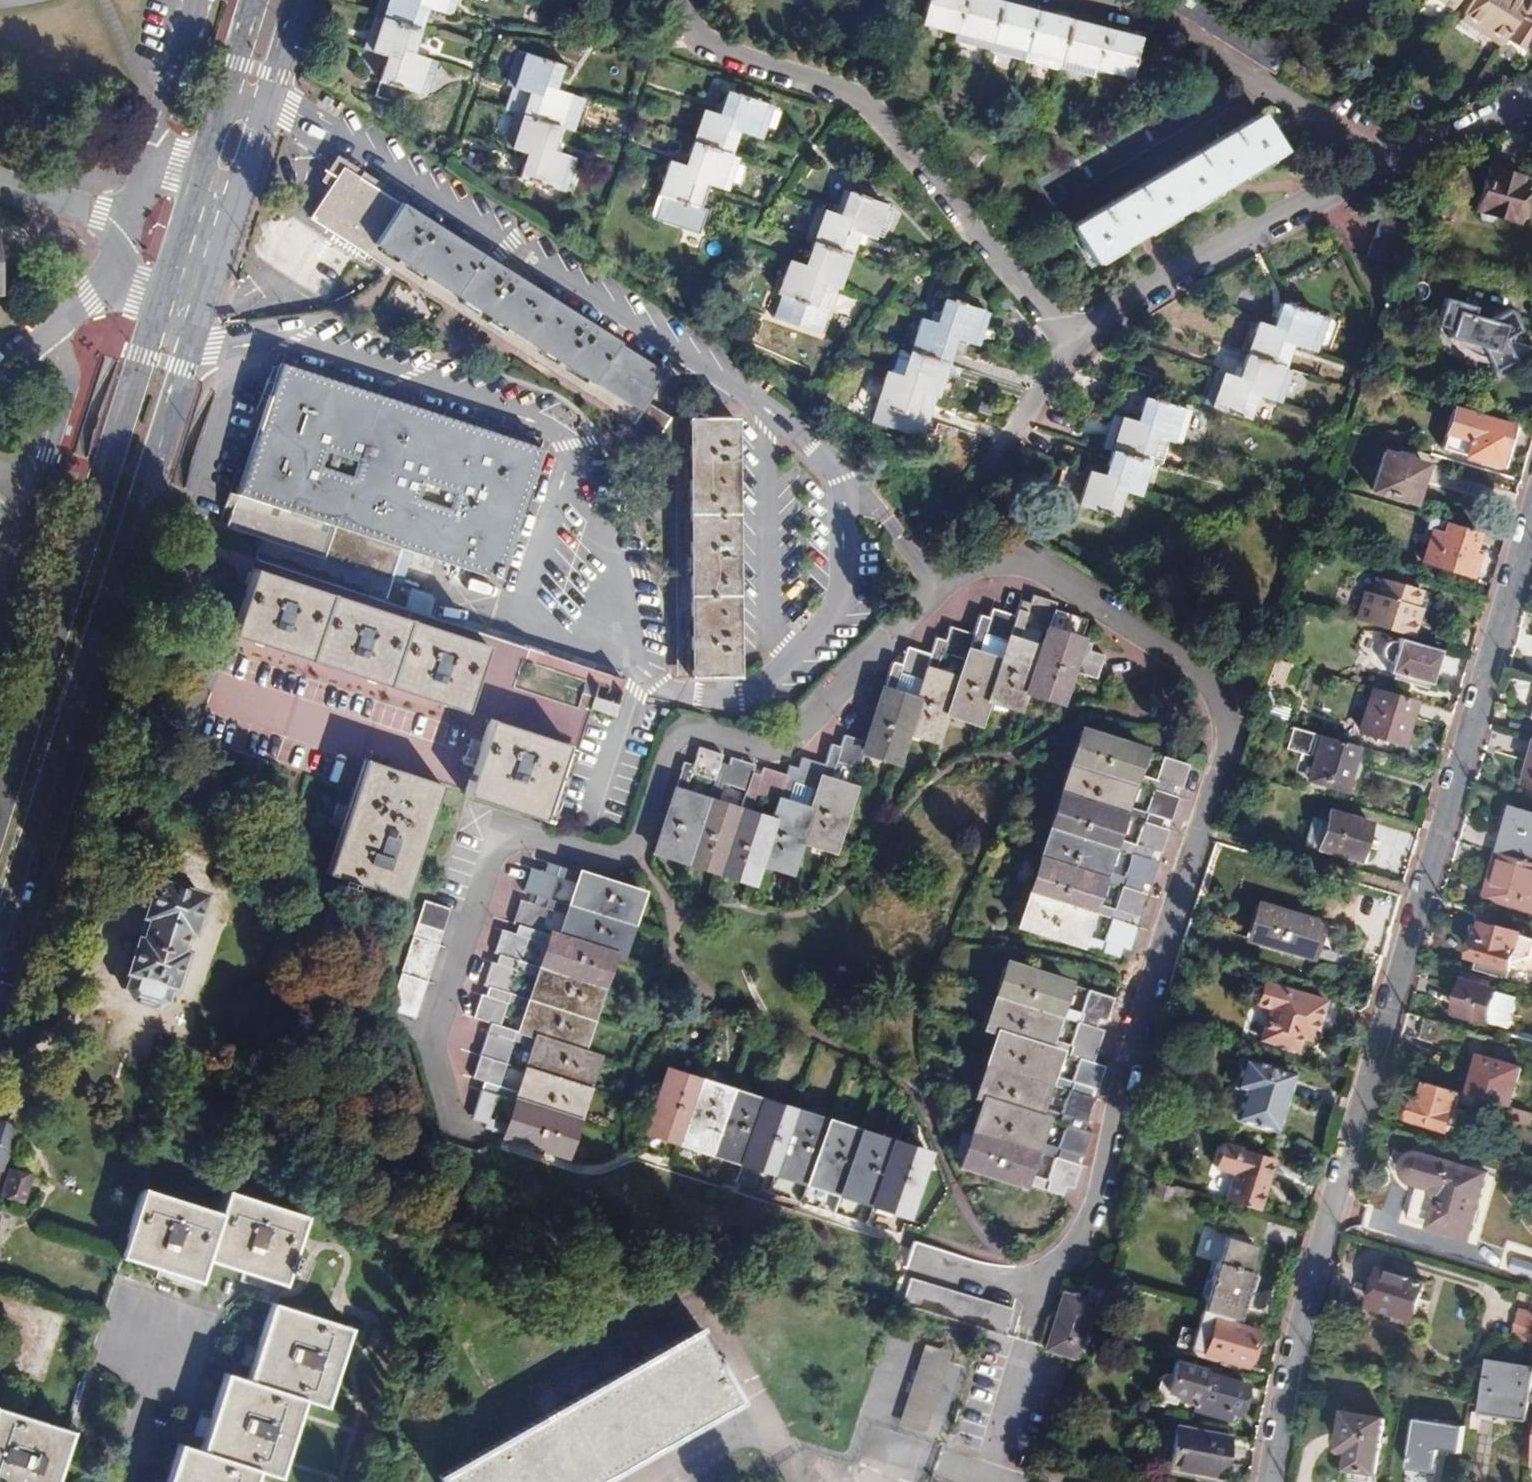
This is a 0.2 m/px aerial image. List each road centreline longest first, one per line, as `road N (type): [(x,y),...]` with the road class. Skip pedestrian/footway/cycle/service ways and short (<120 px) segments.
road 1 (residential): [(909,1256),(1036,1295),(1094,1212),(1123,1073),(1221,742),(1209,690),(1020,565),(981,564),(933,592)]
road 2 (residential): [(1270,1481),(1331,1207),(1531,516)]
road 3 (residential): [(933,592),(774,754),(676,732),(623,862),(496,830),(425,1049),(460,1142)]
road 4 (secondary): [(0,938),(193,347)]
road 5 (residential): [(1068,342),(869,106),(692,41),(667,0)]
road 6 (secondary): [(157,320),(0,804)]
road 7 (residential): [(1065,0),(1166,28),(1382,167)]
road 8 (residential): [(1382,167),(1227,243),(1068,342)]
road 9 (residential): [(0,593),(76,351),(82,300)]
road 10 (secondary): [(239,199),(303,0)]
road 11 (residential): [(192,0),(135,189)]
road 12 (secondary): [(257,0),(199,185)]
road 13 (residential): [(1068,342),(971,490)]
road 14 (residential): [(1531,96),(1382,167)]
road 15 (secondary): [(193,347),(239,199)]
road 16 (residential): [(933,592),(837,481)]
road 17 (secondary): [(199,185),(157,320)]
road 18 (residential): [(0,187),(125,224)]

